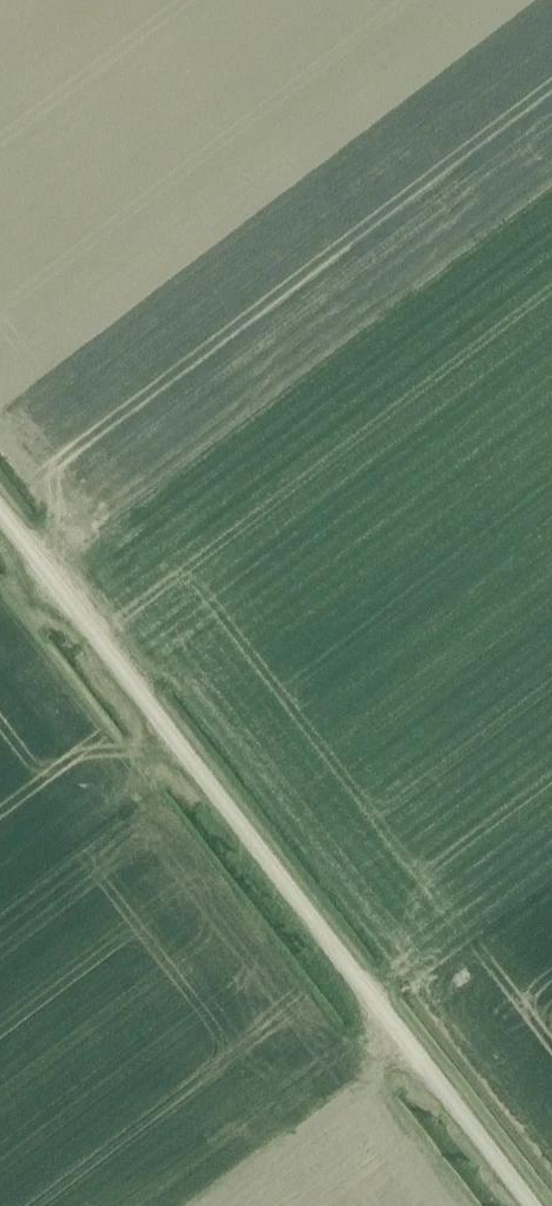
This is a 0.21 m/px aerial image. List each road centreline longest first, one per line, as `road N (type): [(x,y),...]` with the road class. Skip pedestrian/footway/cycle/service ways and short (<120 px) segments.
road 1 (unclassified): [(531,1205),(0,513)]

